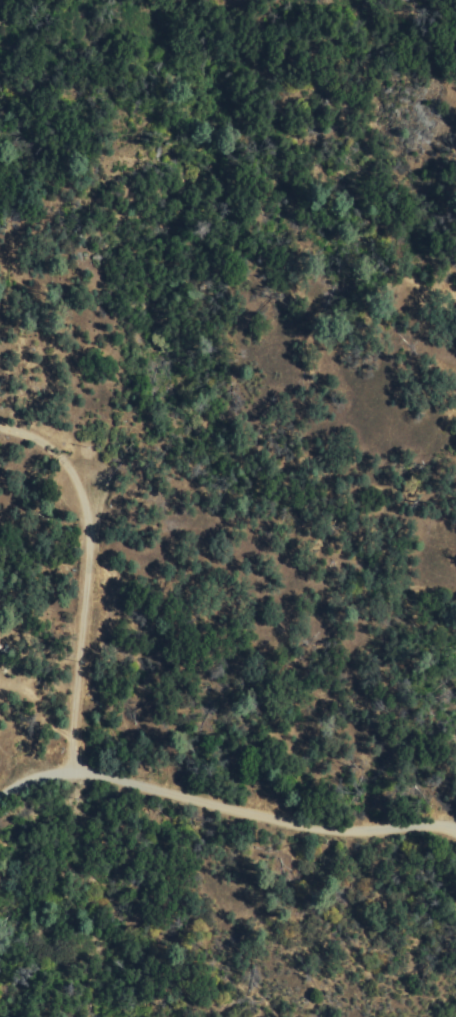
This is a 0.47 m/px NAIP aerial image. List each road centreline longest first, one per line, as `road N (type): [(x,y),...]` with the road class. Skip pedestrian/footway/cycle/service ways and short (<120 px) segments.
road 1 (residential): [(455,835),(436,822),(294,821),(63,764),(0,801)]
road 2 (residential): [(63,764),(79,513),(64,452),(35,420)]

